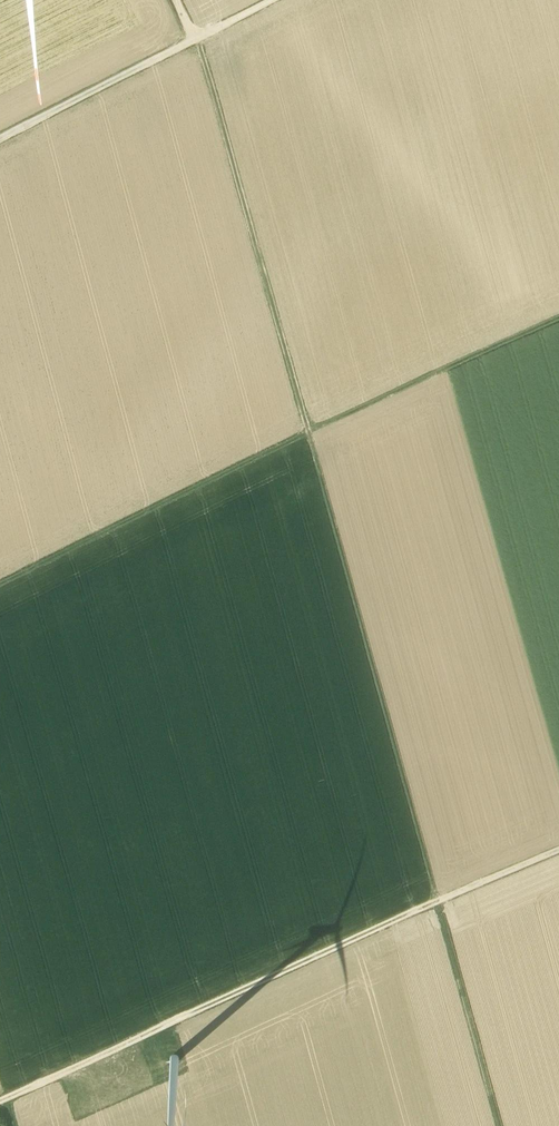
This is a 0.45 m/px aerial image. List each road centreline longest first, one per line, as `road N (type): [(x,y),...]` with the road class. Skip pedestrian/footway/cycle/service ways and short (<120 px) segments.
road 1 (track): [(558,319),(306,432),(496,1125)]
road 2 (track): [(0,583),(306,432),(196,39)]
road 3 (track): [(131,1041),(430,905)]
road 4 (track): [(196,39),(0,139)]
road 5 (track): [(151,1080),(131,1041),(0,1101)]
road 6 (track): [(558,850),(430,905)]

